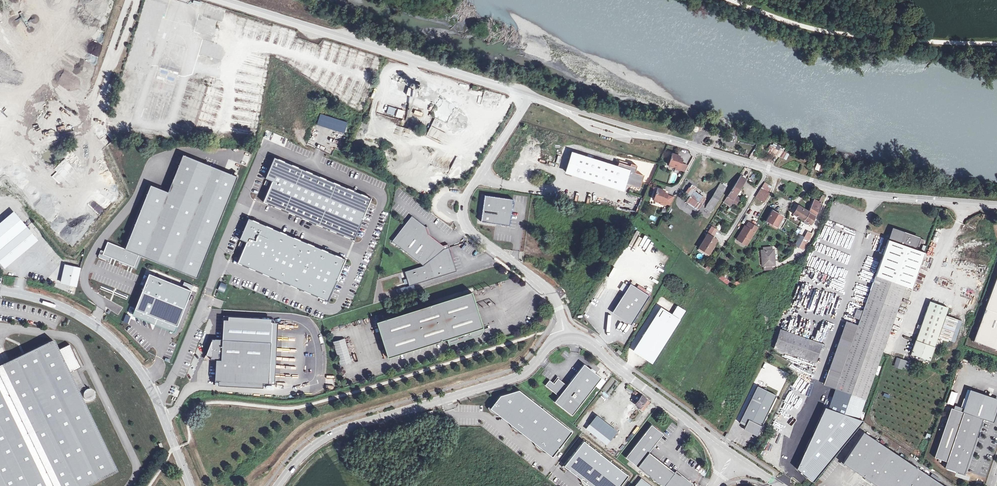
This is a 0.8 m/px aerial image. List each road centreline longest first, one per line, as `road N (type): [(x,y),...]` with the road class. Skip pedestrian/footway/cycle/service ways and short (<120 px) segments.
road 1 (unclassified): [(566,338),(520,376),(313,444),(276,485)]
road 2 (tertiary): [(218,0),(524,95)]
road 3 (unclassified): [(524,95),(466,196),(463,222),(553,296),(566,338)]
road 4 (unclassified): [(0,292),(74,313),(118,345),(148,382),(190,485)]
road 5 (tertiary): [(661,137),(882,196)]
road 6 (unclassified): [(732,454),(581,339),(566,338)]
road 7 (tertiary): [(540,100),(632,135),(661,137)]
road 8 (tertiary): [(661,137),(540,100)]

